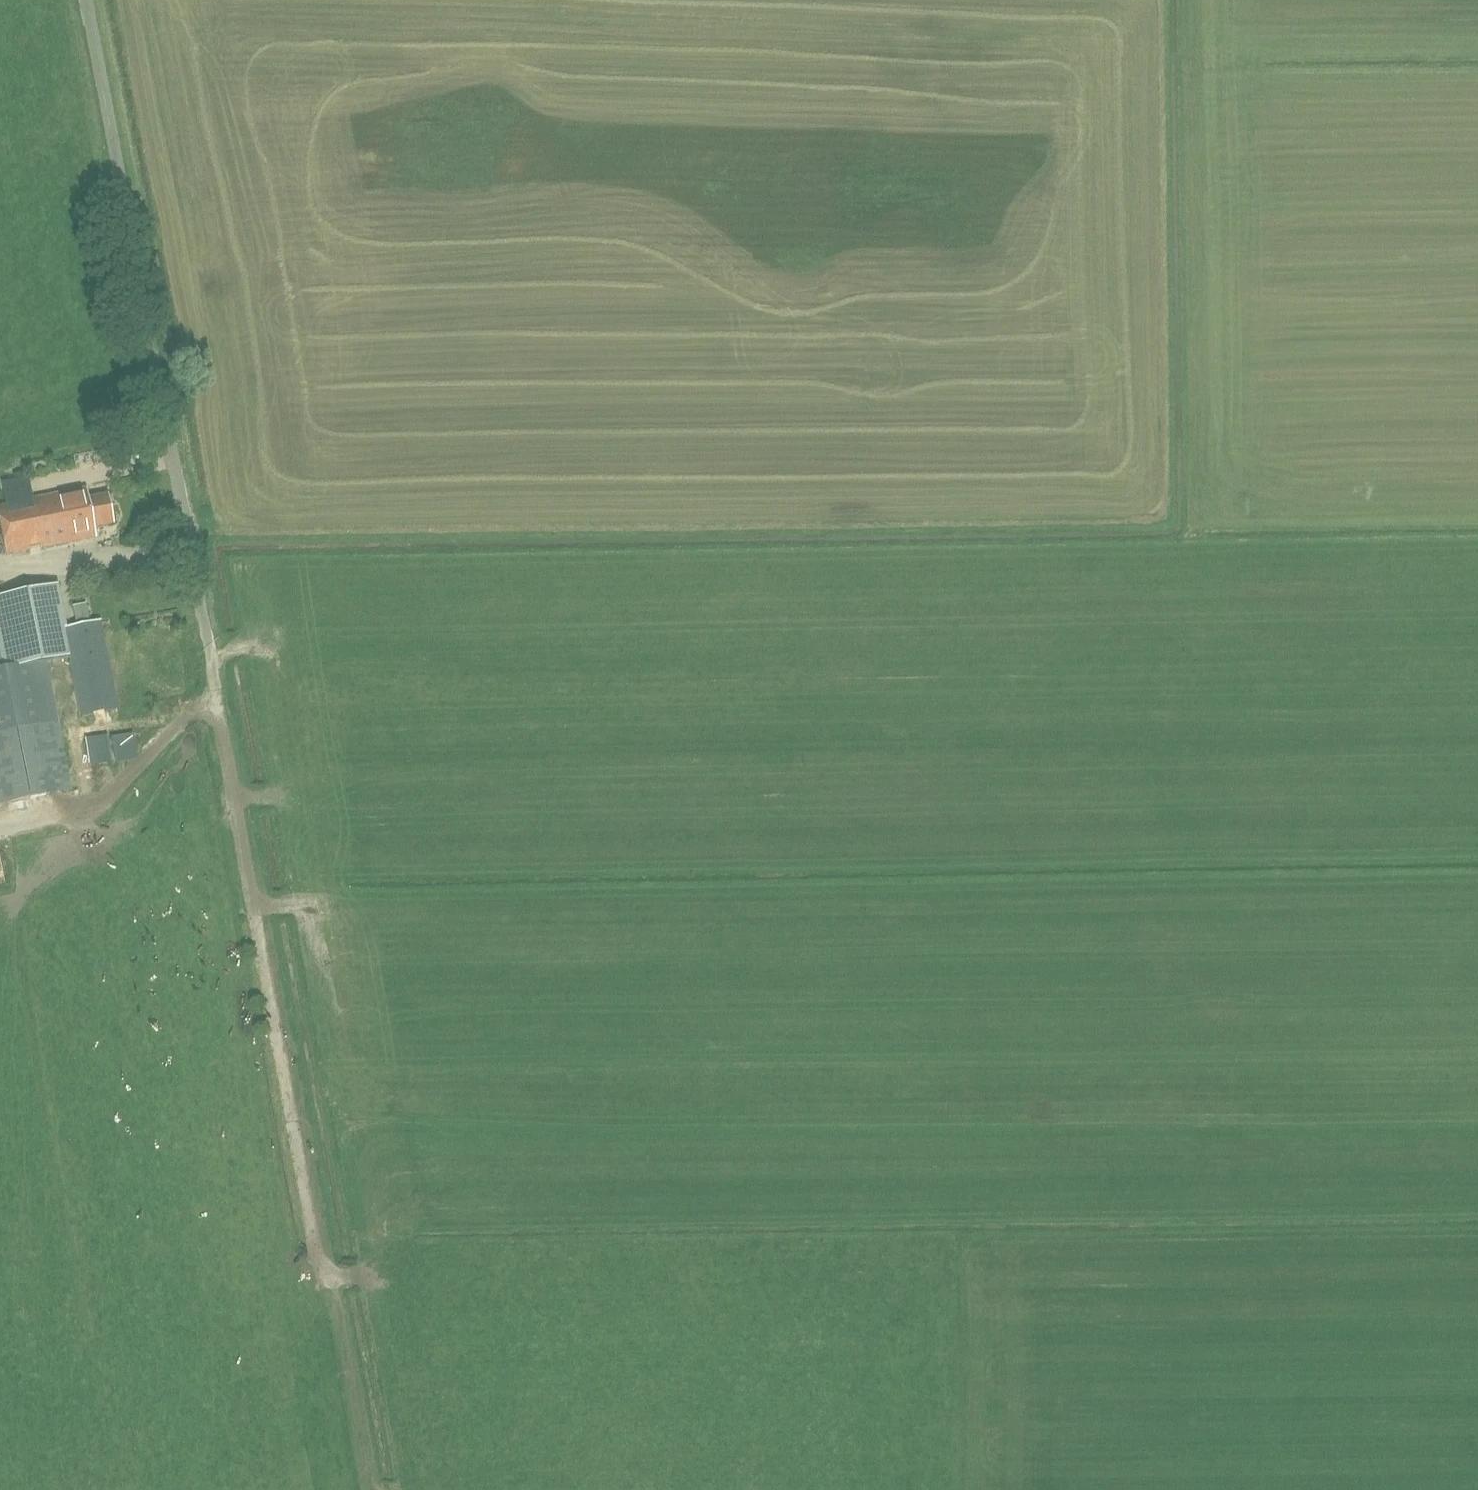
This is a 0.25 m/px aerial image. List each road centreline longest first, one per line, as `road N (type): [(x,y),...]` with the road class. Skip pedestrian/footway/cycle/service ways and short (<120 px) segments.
road 1 (unclassified): [(215,690),(87,0)]
road 2 (track): [(215,690),(315,1259),(330,1276),(361,1276)]

